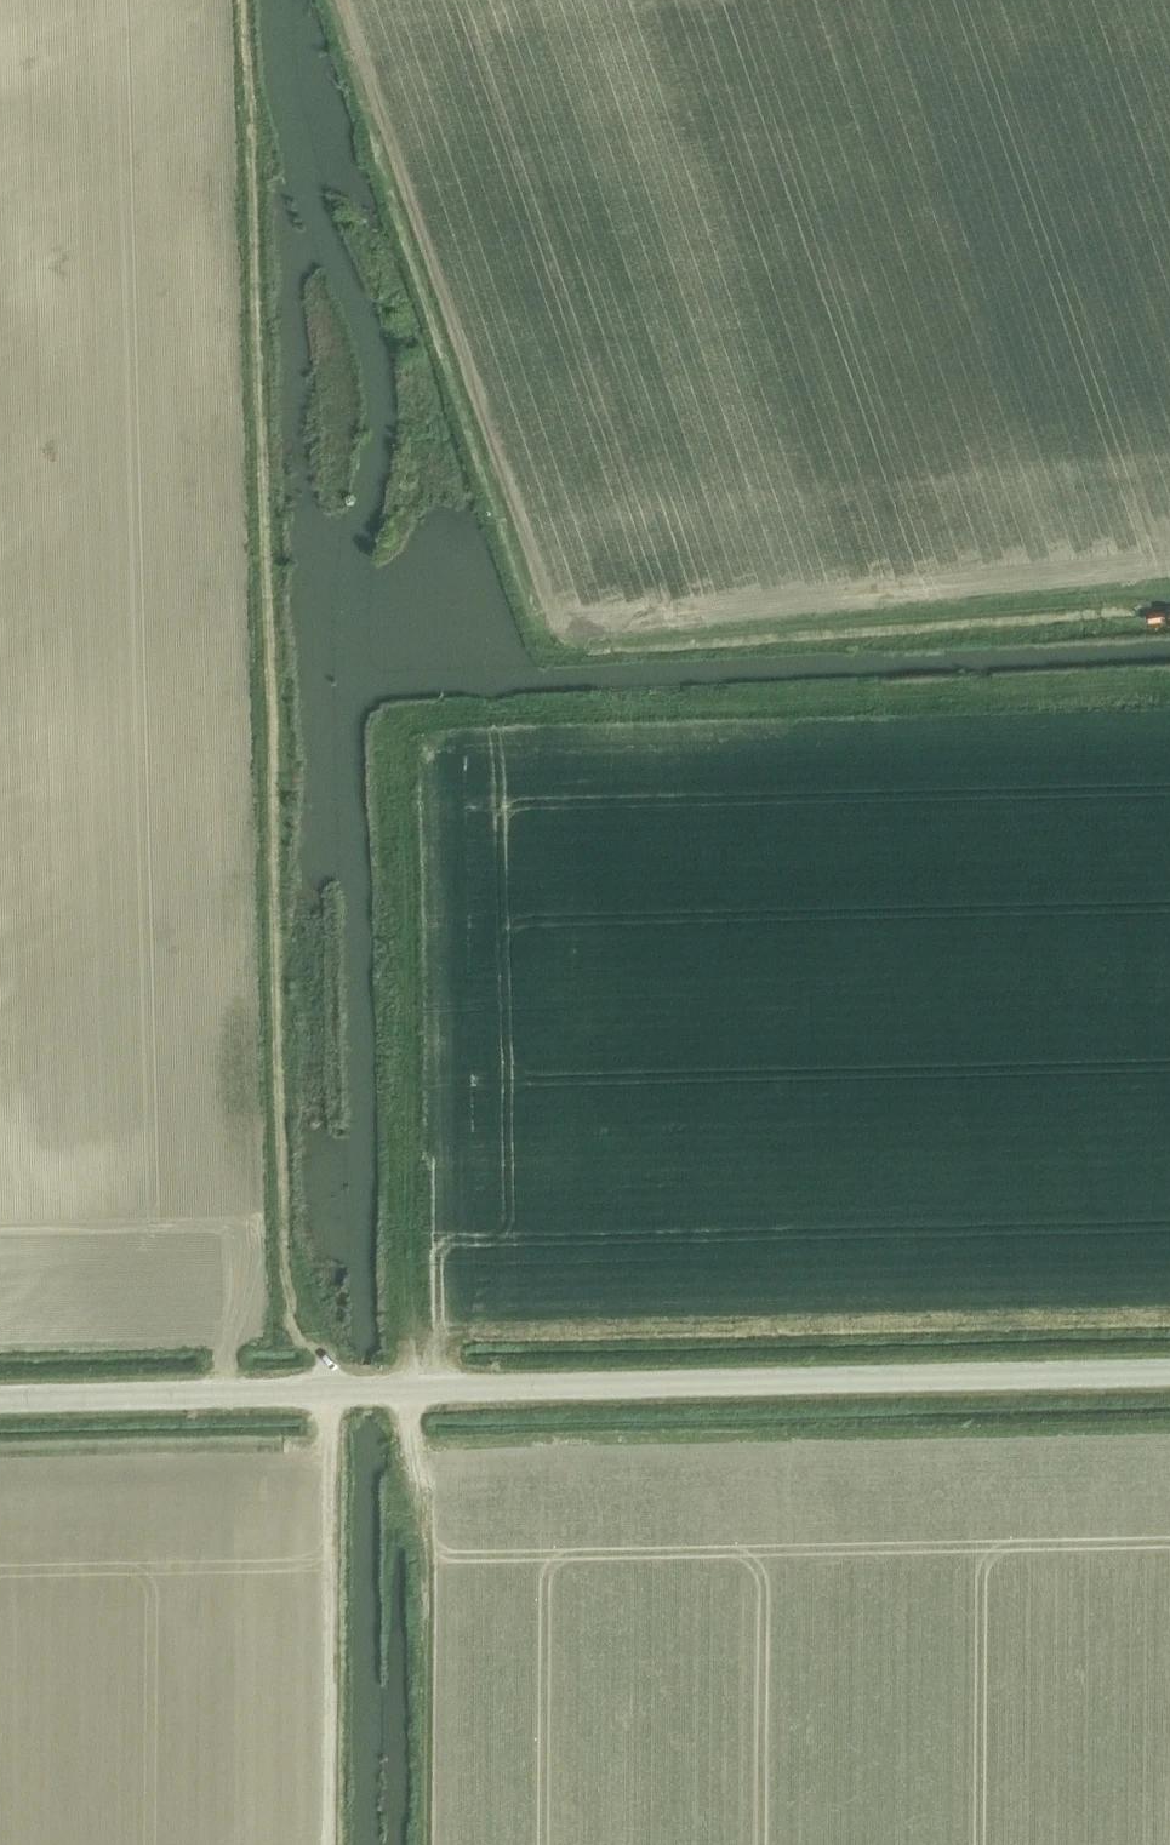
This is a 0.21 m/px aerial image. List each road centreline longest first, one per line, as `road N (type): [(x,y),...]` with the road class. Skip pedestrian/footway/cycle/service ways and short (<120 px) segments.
road 1 (tertiary): [(0,1398),(1169,1372)]

